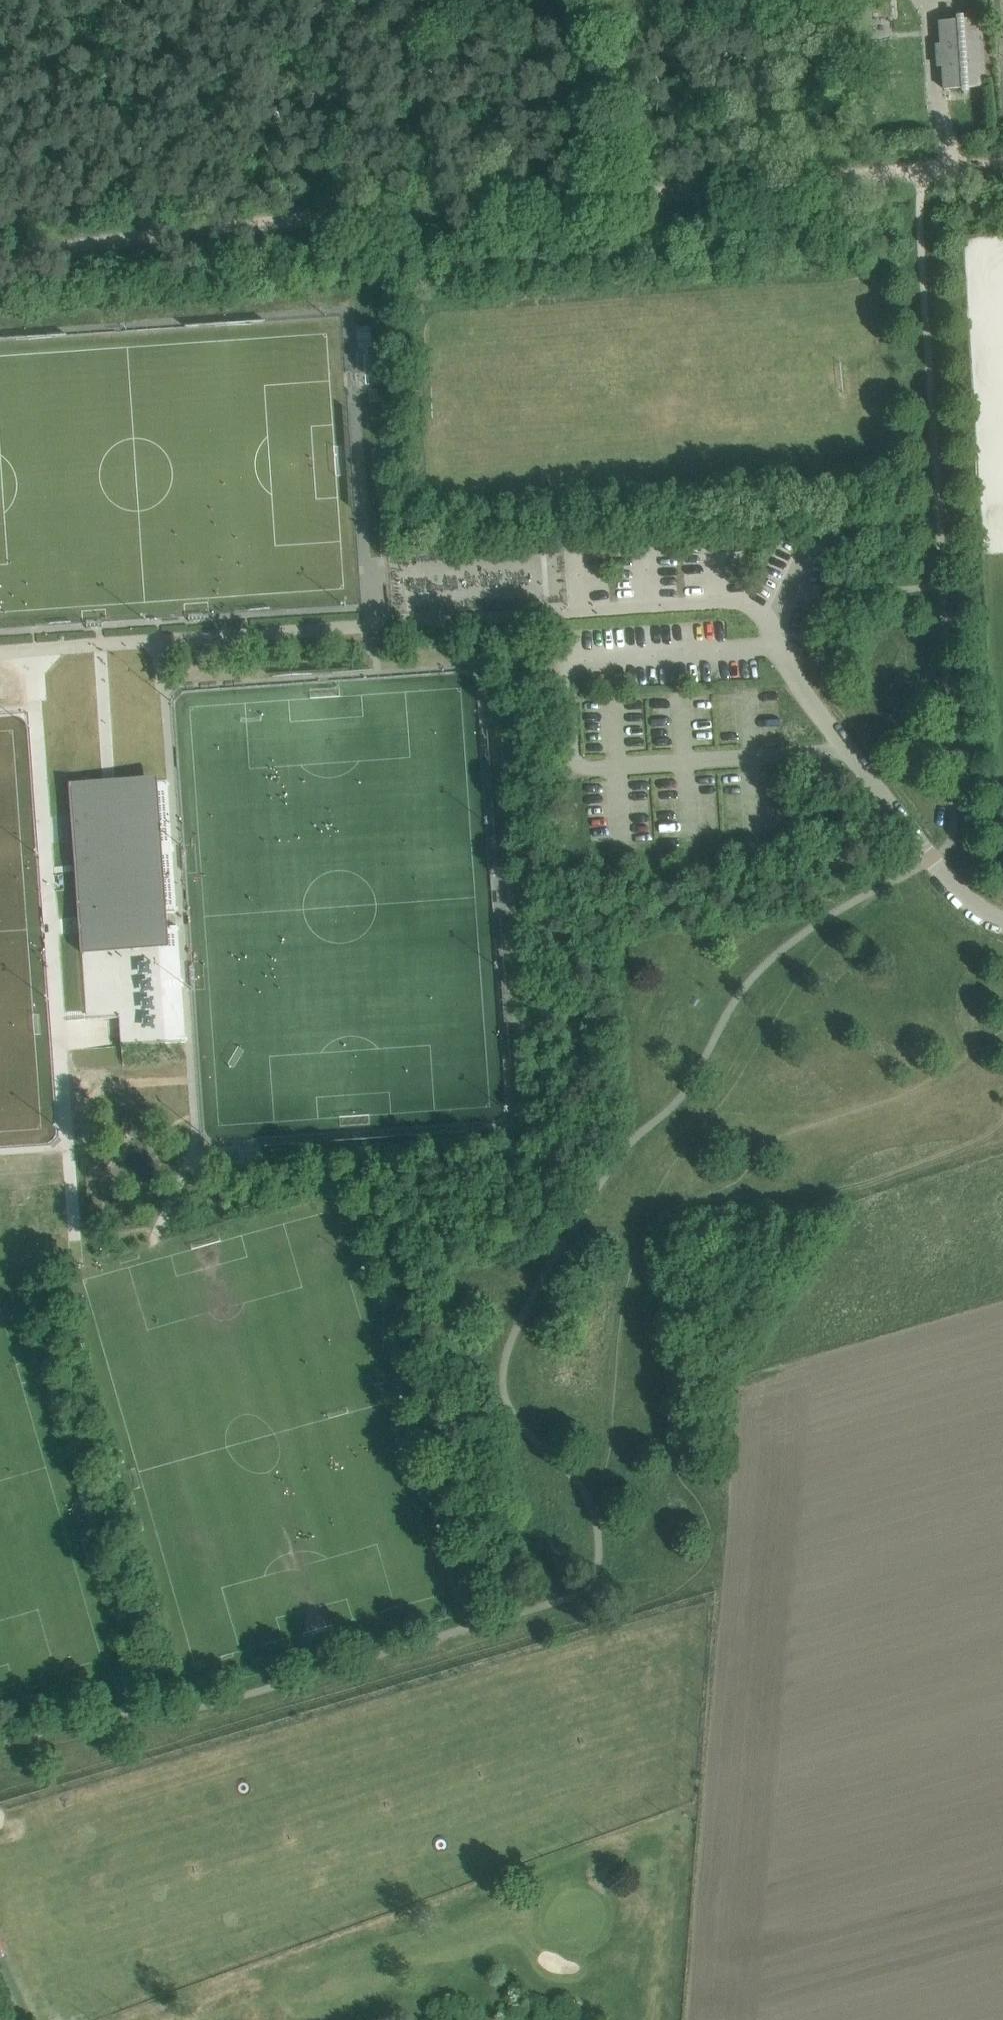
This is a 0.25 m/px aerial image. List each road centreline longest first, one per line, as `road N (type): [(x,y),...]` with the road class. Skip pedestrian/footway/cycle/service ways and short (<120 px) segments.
road 1 (unclassified): [(1002,922),(970,904),(939,869),(812,703),(759,609),(737,599),(0,651)]
road 2 (track): [(0,256),(309,215),(920,171)]

